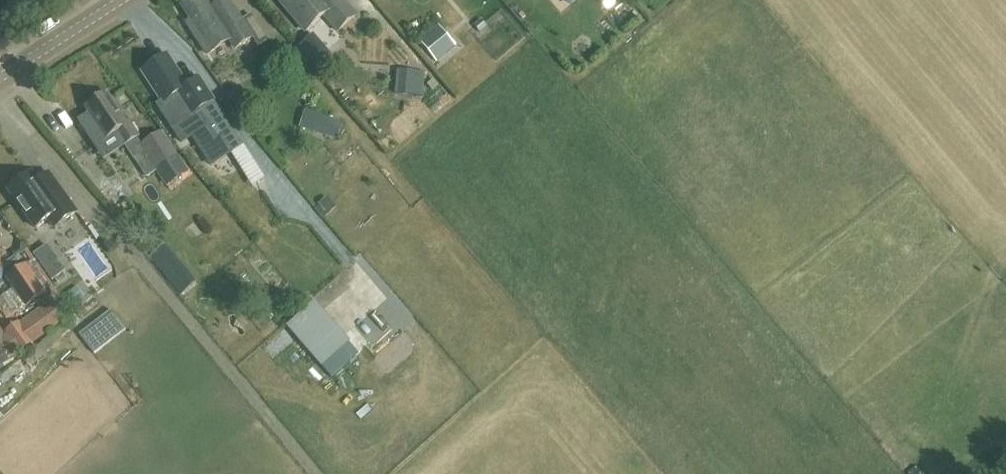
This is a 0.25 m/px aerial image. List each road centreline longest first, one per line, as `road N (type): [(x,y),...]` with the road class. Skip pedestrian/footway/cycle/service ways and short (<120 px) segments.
road 1 (tertiary): [(0,76),(119,0)]

